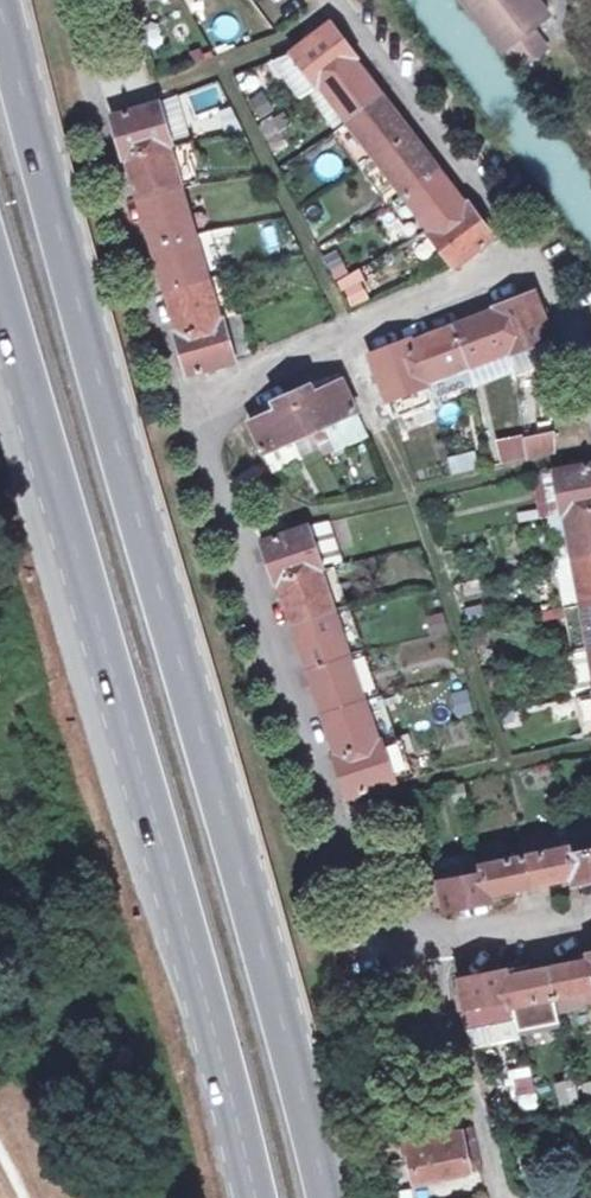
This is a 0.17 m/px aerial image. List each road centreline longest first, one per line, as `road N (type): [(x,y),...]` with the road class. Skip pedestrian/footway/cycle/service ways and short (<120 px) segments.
road 1 (primary): [(328,1197),(254,896),(4,0)]
road 2 (primary): [(0,296),(133,738),(258,1197)]
road 3 (unclassified): [(442,945),(339,818),(186,402)]
road 4 (unclassified): [(186,402),(114,160),(83,32),(83,0)]
road 5 (residential): [(533,261),(186,402)]
road 6 (unclassified): [(343,0),(533,261)]
road 7 (unclassified): [(503,1197),(442,945)]
road 8 (unclassified): [(442,945),(590,908)]
road 9 (unclassified): [(533,261),(590,371)]

